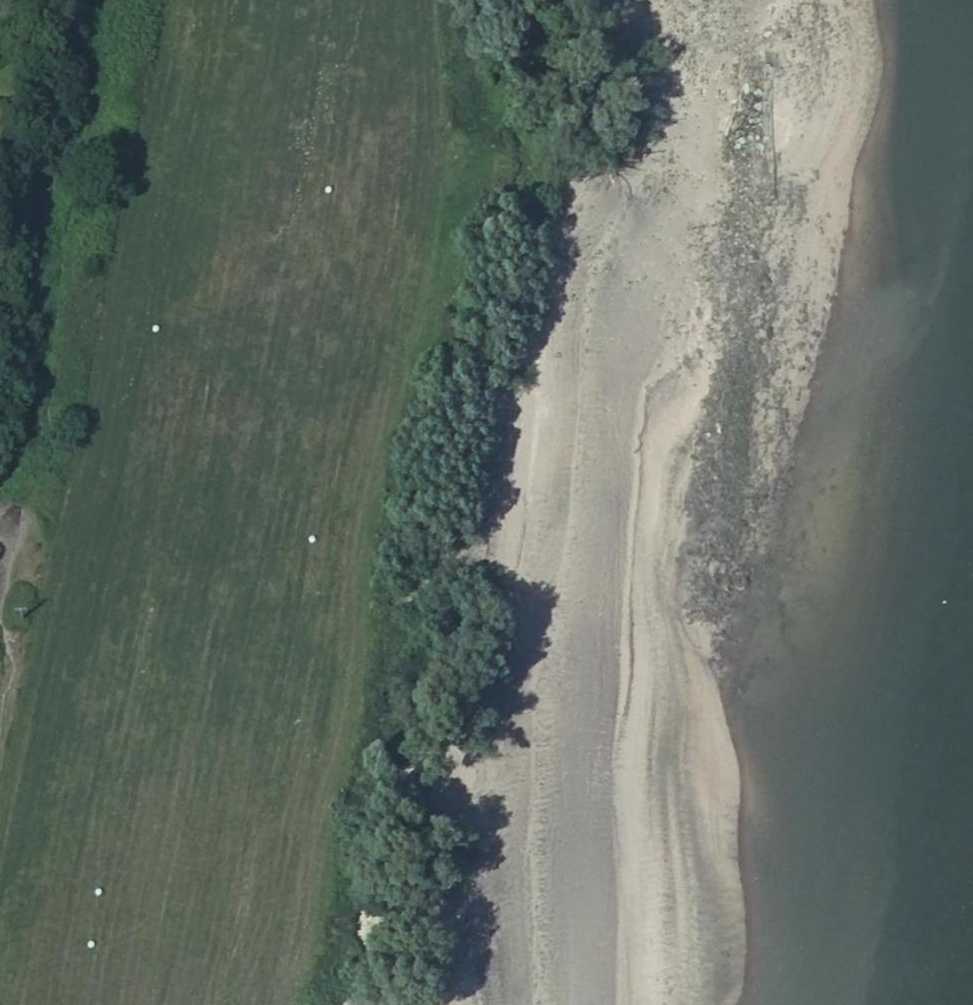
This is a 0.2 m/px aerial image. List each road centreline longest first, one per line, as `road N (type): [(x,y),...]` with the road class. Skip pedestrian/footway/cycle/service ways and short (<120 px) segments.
road 1 (track): [(0,212),(39,0)]

